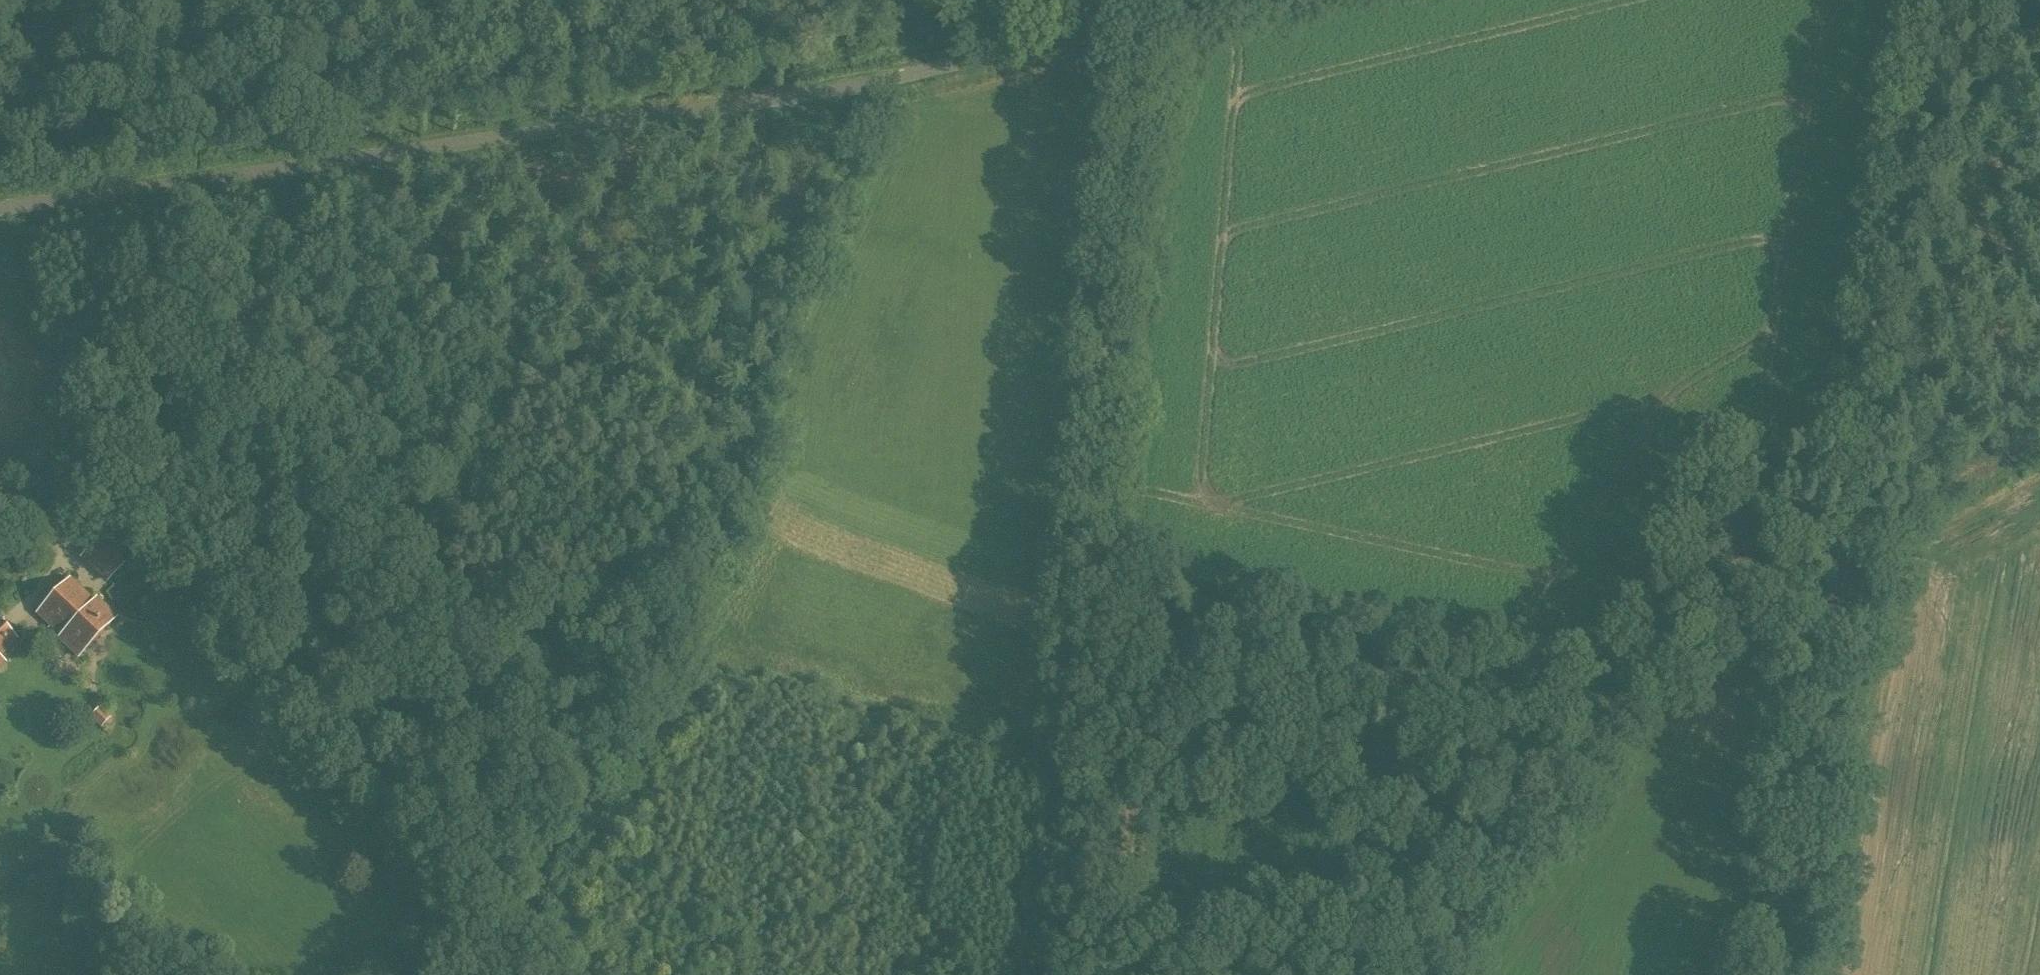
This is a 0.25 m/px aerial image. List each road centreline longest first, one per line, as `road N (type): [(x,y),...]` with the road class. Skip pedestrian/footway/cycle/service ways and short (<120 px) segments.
road 1 (unclassified): [(1255,0),(920,75),(0,208)]

